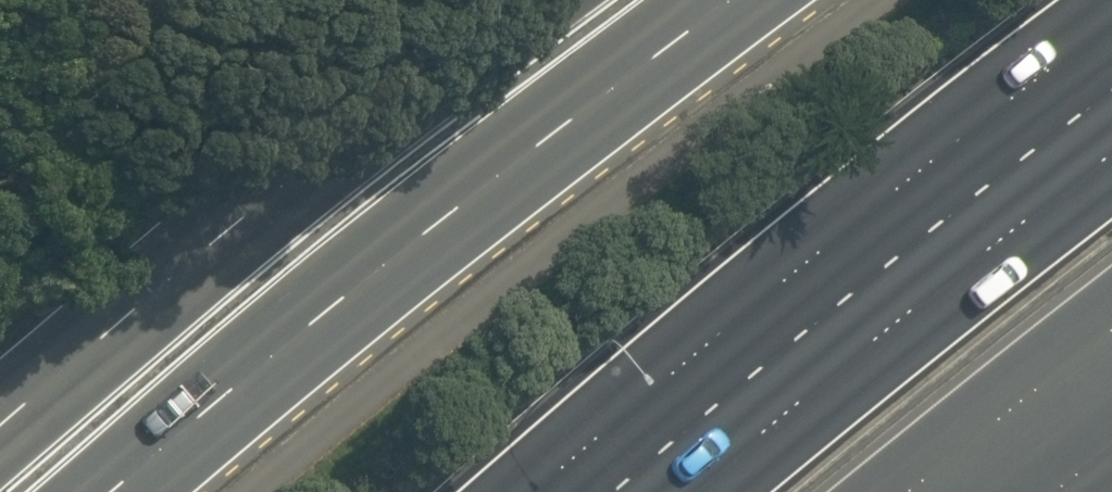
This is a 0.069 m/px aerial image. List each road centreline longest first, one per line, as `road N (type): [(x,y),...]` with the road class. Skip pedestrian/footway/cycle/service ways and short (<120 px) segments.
road 1 (primary): [(724,0),(590,99),(123,491)]
road 2 (primary): [(0,432),(504,0)]
road 3 (motorway): [(695,491),(1001,233),(1111,151)]
road 4 (motorway): [(1111,331),(918,491)]

